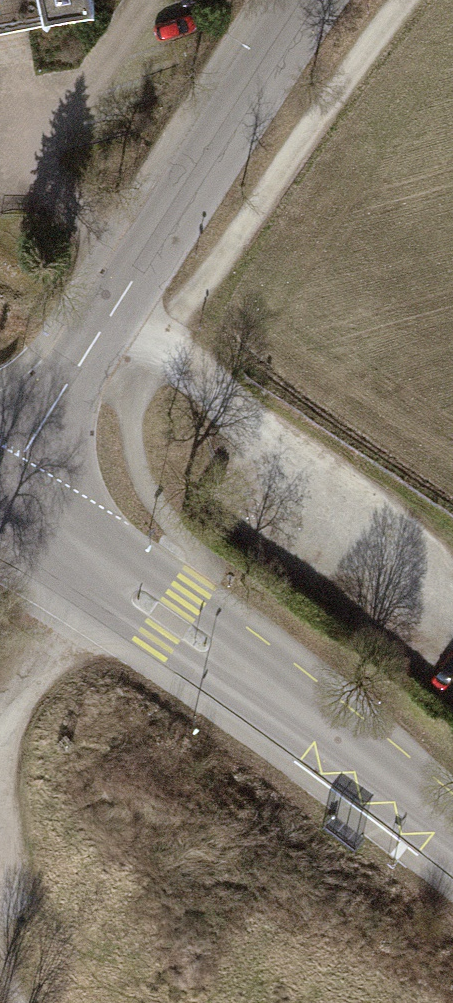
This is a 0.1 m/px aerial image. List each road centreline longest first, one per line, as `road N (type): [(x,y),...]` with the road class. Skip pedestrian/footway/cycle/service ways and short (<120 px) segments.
road 1 (residential): [(0,493),(315,0)]
road 2 (tertiary): [(0,510),(419,803)]
road 3 (track): [(398,0),(162,339)]
road 4 (track): [(83,563),(0,710)]

